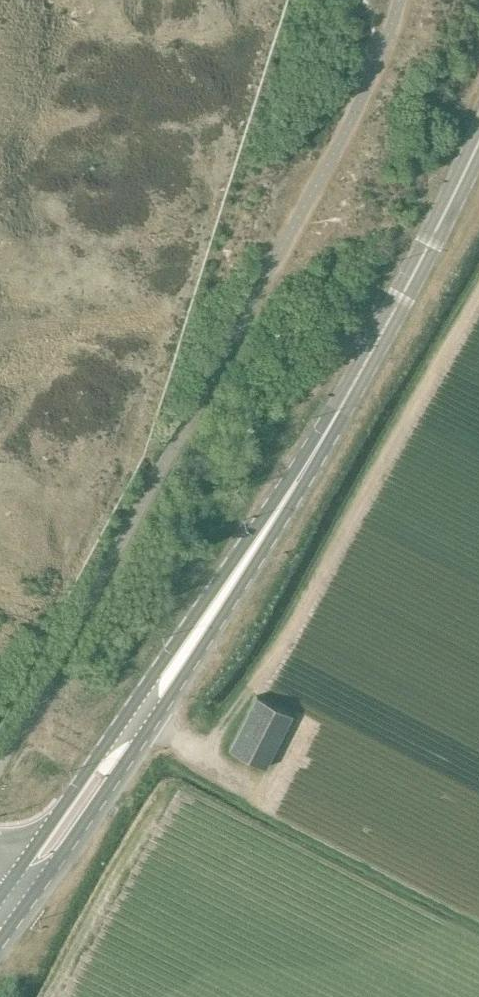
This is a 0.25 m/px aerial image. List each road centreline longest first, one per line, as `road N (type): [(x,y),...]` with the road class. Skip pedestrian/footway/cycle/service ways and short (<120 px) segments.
road 1 (secondary): [(0,939),(125,763),(387,328),(478,137)]
road 2 (track): [(443,354),(285,642),(201,756),(147,726)]

